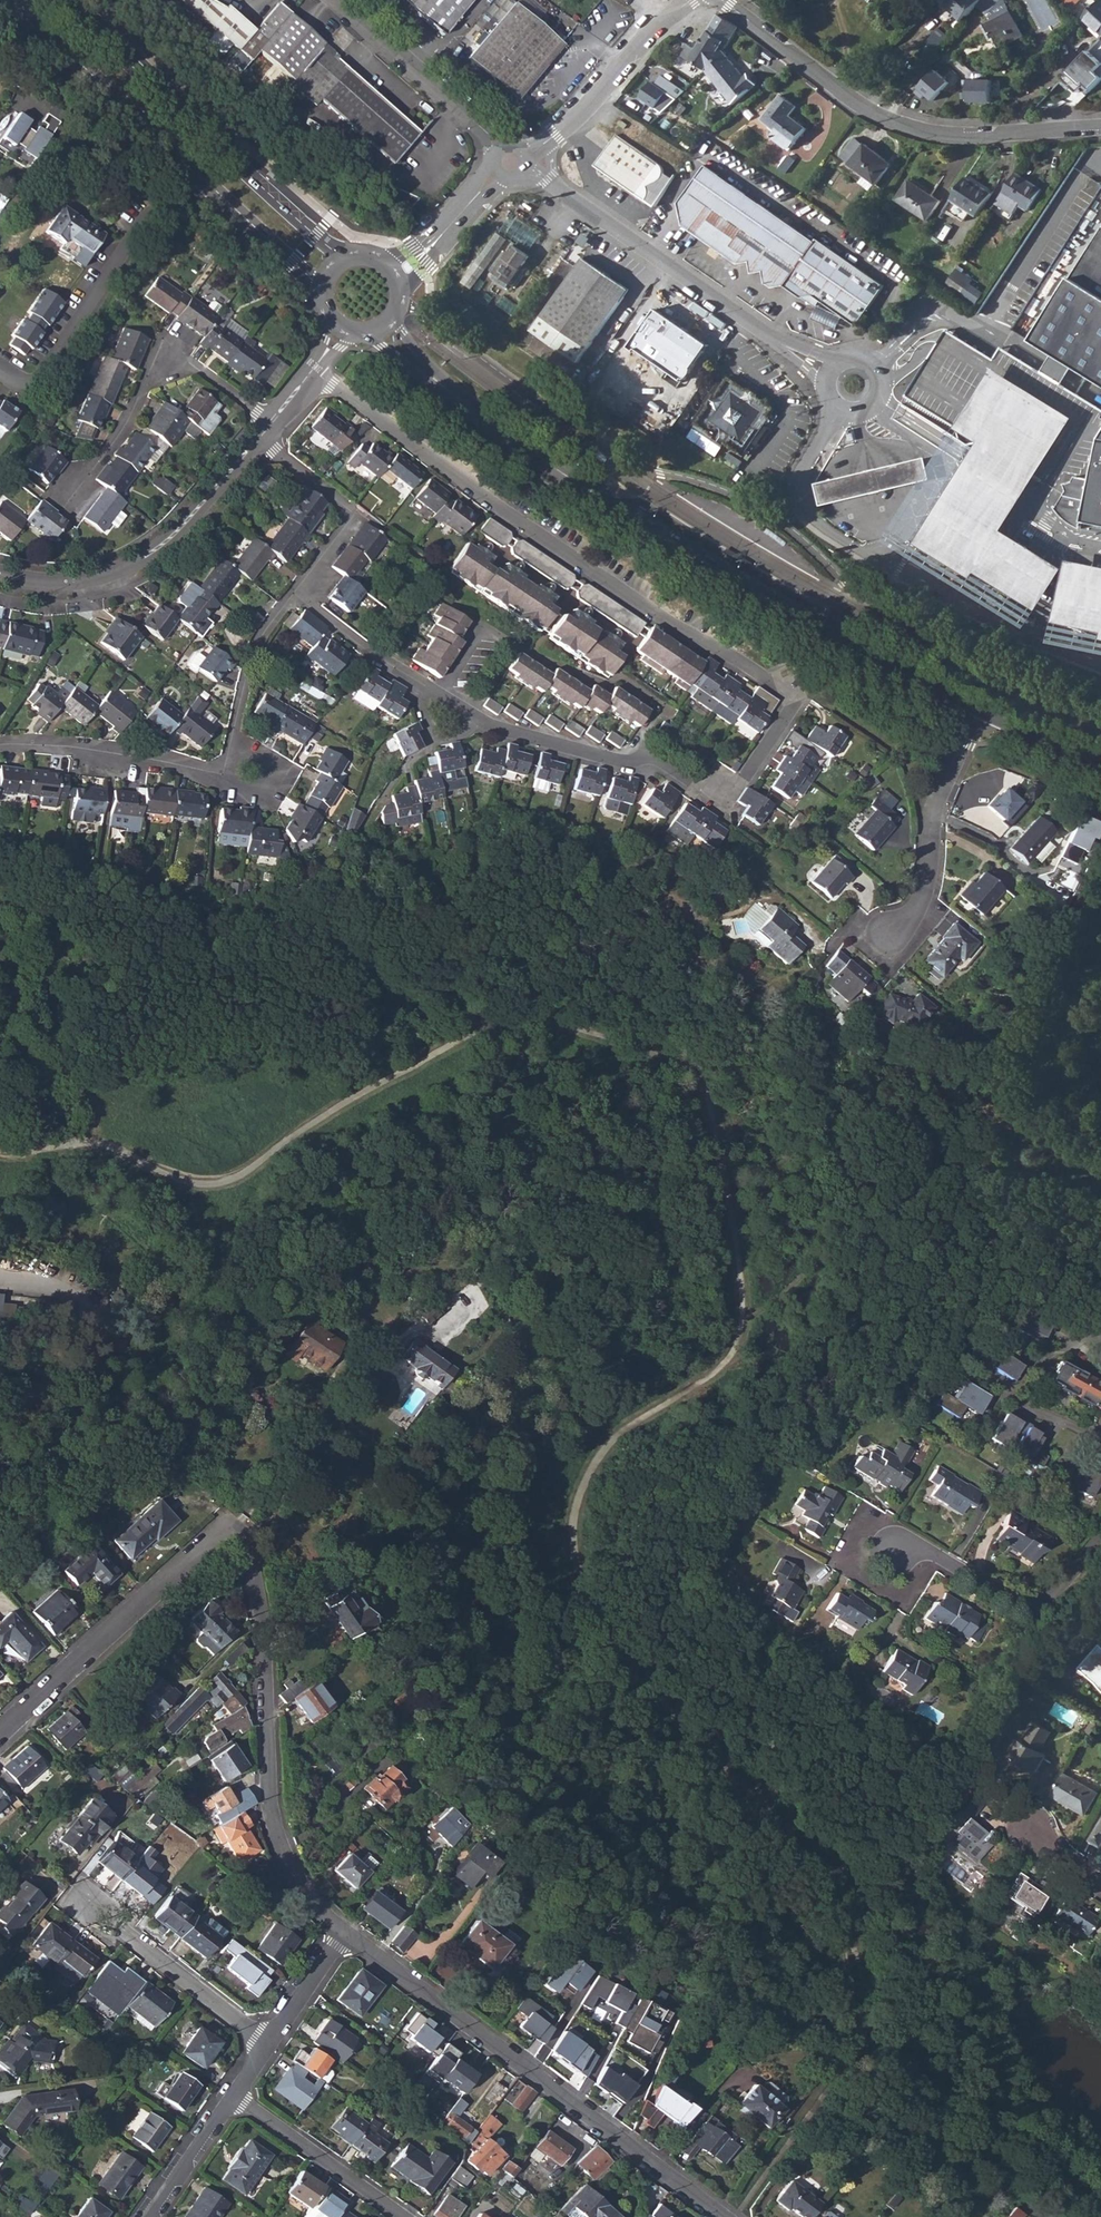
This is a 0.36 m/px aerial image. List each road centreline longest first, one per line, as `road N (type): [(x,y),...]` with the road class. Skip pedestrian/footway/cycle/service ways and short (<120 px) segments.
road 1 (track): [(855,2002),(842,1931),(766,1818),(683,1721),(582,1571),(573,1511),(595,1464),(620,1437),(707,1379),(738,1343),(733,1219),(697,1073),(525,1016),(498,1021),(368,1092),(225,1185),(189,1184),(88,1141),(0,1147)]
road 2 (residential): [(311,371),(492,505),(792,697),(792,712),(744,781),(719,791),(657,761),(619,764),(477,721)]
road 3 (track): [(1100,1564),(877,1830),(858,1906),(842,1931),(860,1970),(888,1973),(915,1964),(971,1975),(983,1990),(978,2037),(1019,2106),(1048,2140),(1100,2170)]
road 4 (secondary): [(980,707),(817,628),(634,522),(434,379),(384,325)]
road 5 (residential): [(718,2216),(345,1935)]
road 6 (residential): [(345,1935),(277,1840),(263,1648),(246,1552),(232,1532),(203,1549)]
road 7 (residential): [(718,0),(841,92),(908,128),(968,138),(1100,131)]
road 8 (secondary): [(345,257),(61,0)]
road 9 (residential): [(827,372),(512,162)]
road 10 (residential): [(256,441),(180,529),(135,563),(62,583),(0,573)]
road 11 (residential): [(0,371),(20,386),(45,378),(142,228),(201,179)]
road 12 (residential): [(0,1432),(105,1365),(114,1320),(98,1301),(60,1285),(0,1278)]
road 13 (residential): [(270,423),(195,372),(167,363),(78,488)]
road 14 (residential): [(0,1730),(203,1549)]
road 15 (residential): [(1100,1532),(1035,1617),(934,1556),(898,1554)]
road 16 (secondary): [(14,0),(201,179)]
road 17 (residential): [(702,0),(664,24),(557,136),(512,162)]
road 18 (residential): [(980,707),(936,806),(920,907),(891,932)]
road 19 (residential): [(335,0),(512,162)]
road 20 (residential): [(220,782),(168,764),(0,747)]
road 21 (residential): [(256,441),(354,516),(292,594)]
road 22 (residential): [(236,2097),(401,2216)]
road 23 (residential): [(271,2045),(118,1931)]
road 24 (residential): [(292,594),(256,638),(228,748)]
road 25 (residential): [(424,687),(292,594)]
road 26 (secondary): [(201,179),(322,285)]
road 27 (residential): [(512,162),(394,271)]
road 28 (residential): [(434,694),(469,644),(498,653),(465,713)]
road 29 (residential): [(152,2216),(236,2097)]
road 30 (residential): [(837,409),(871,410),(884,381),(860,356),(841,358),(827,372)]
road 31 (residential): [(271,2045),(345,1935)]
road 32 (secondary): [(1100,759),(980,707)]

